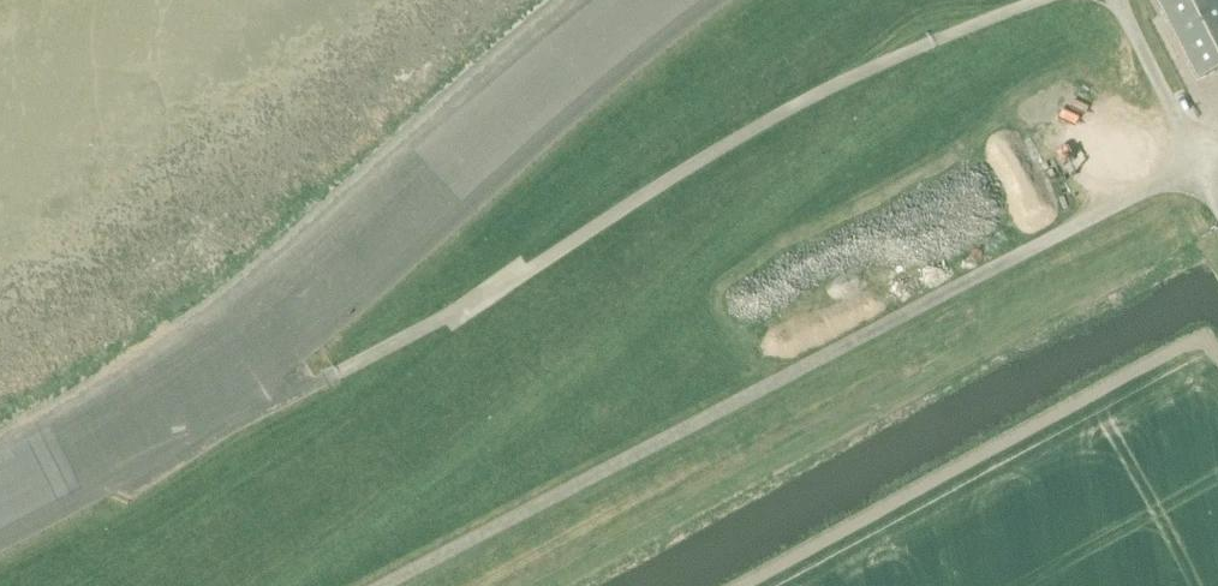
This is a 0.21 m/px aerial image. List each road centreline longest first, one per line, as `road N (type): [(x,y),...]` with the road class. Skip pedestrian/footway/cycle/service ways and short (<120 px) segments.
road 1 (unclassified): [(379,585),(1195,164)]
road 2 (unclassified): [(1036,0),(809,99),(535,267),(329,378)]
road 3 (unclassified): [(1195,164),(1121,0)]

